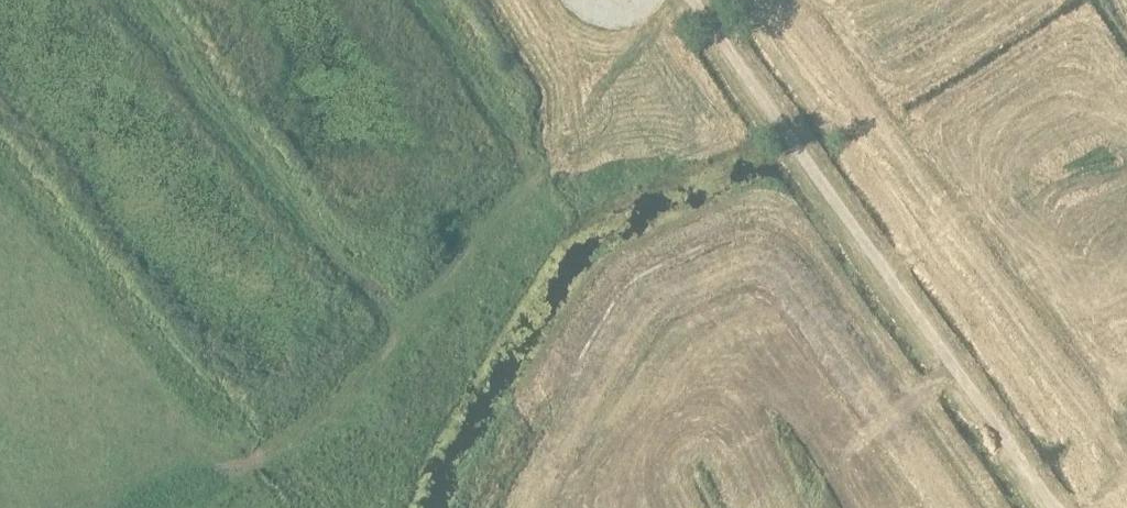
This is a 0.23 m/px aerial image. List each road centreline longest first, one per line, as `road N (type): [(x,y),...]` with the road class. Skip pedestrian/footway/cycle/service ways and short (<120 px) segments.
road 1 (track): [(1052,507),(691,0)]

